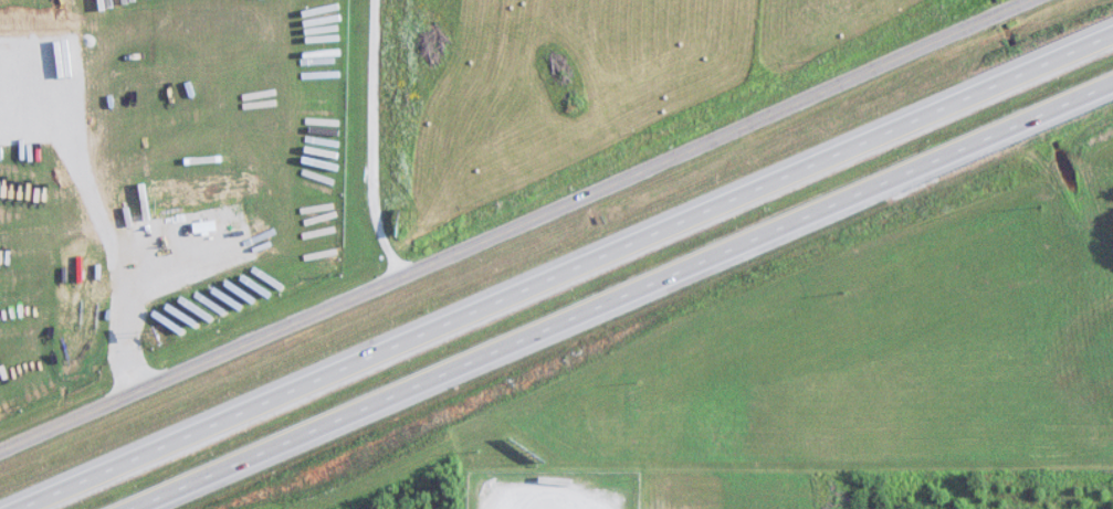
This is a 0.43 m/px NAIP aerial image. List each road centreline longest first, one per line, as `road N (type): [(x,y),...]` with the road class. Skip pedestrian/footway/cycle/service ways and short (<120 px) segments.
road 1 (residential): [(0,445),(402,269),(1072,0)]
road 2 (motorway): [(1112,49),(50,508)]
road 3 (motorway): [(162,508),(1112,95)]
road 4 (residential): [(402,269),(378,224),(378,0)]

